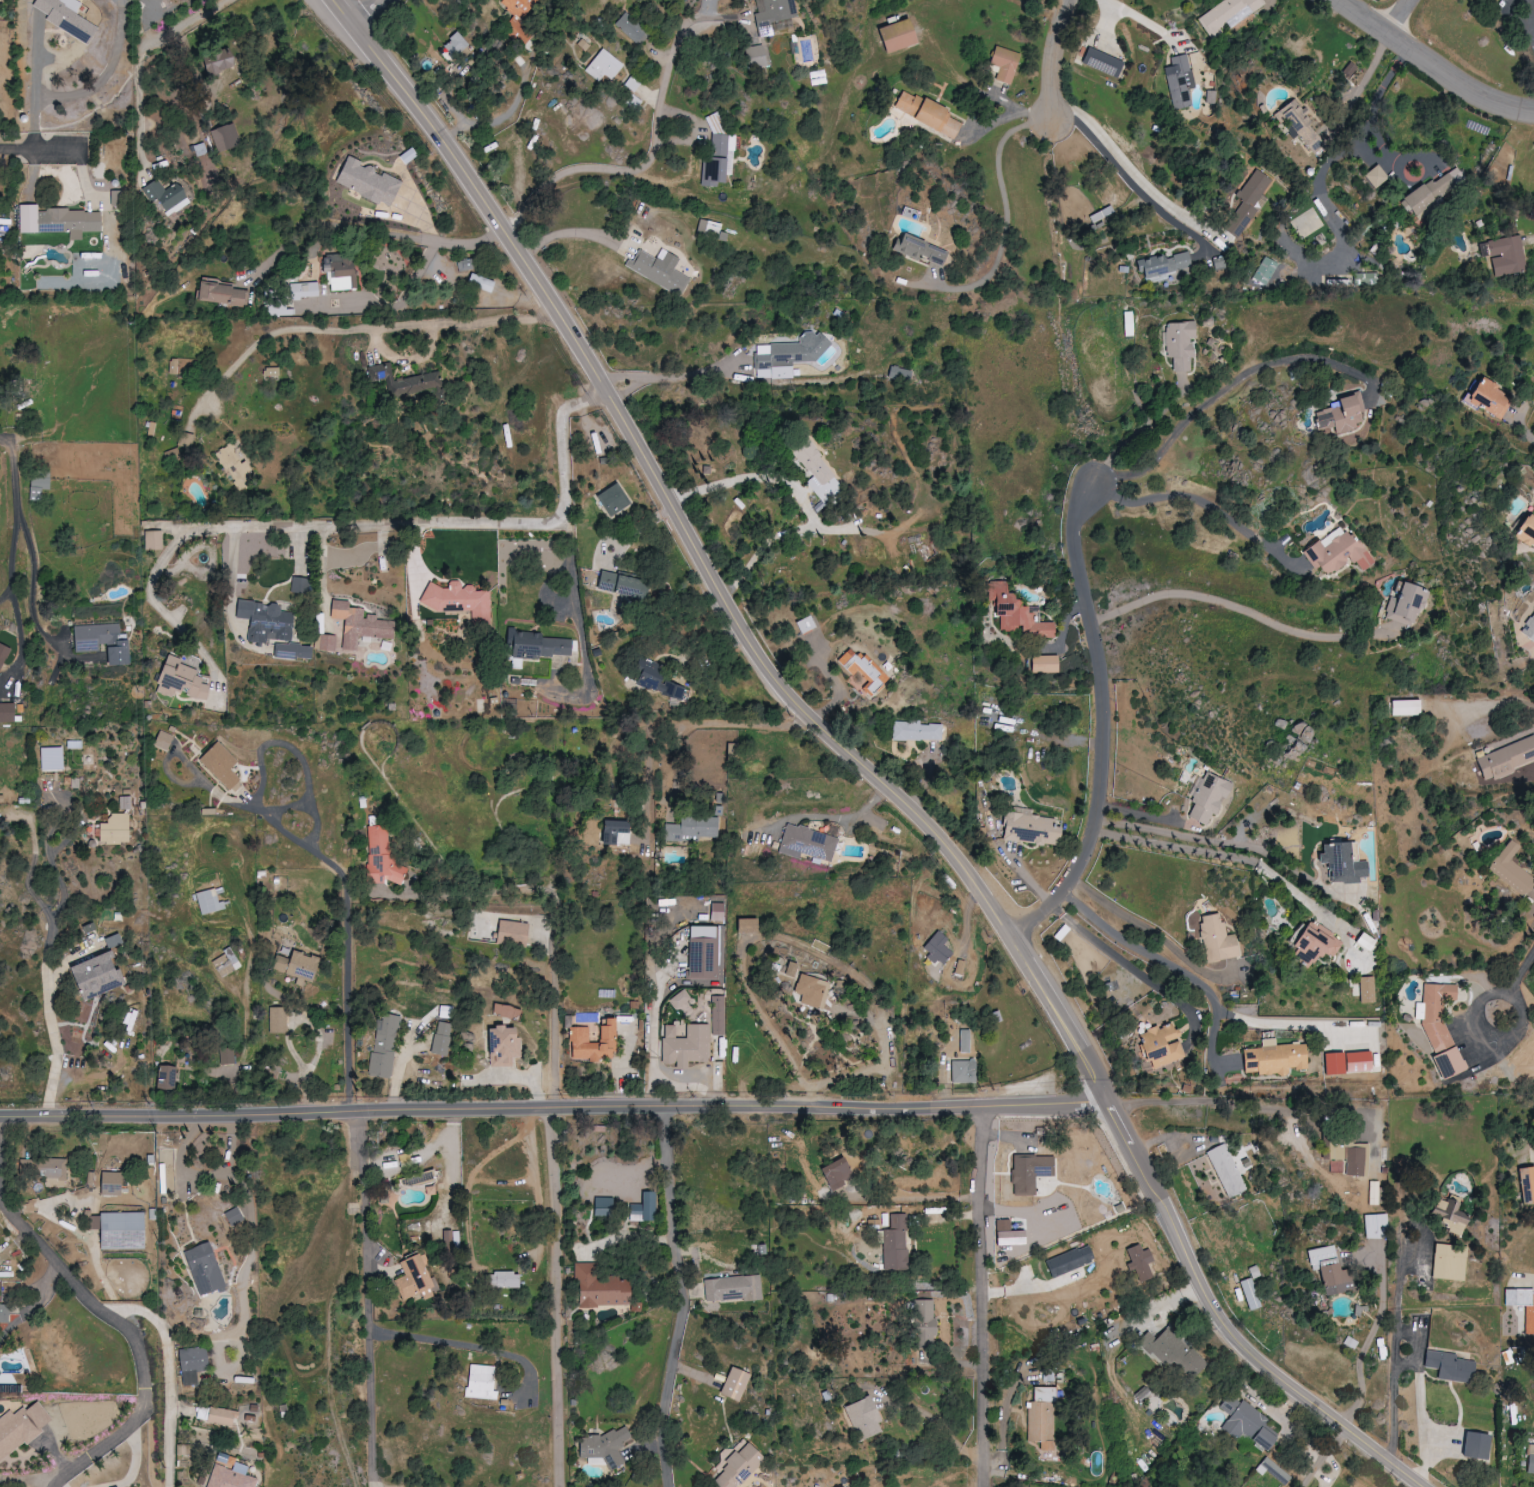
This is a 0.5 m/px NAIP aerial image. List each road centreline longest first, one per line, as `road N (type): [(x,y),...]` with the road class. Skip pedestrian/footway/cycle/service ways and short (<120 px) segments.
road 1 (tertiary): [(336,0),(482,178),(722,603),(786,696),(965,865),(1113,1107),(1242,1347),(1423,1486)]
road 2 (residential): [(0,1115),(1113,1107)]
road 3 (residential): [(1098,485),(1074,528),(1106,702),(1097,817),(1072,883),(1014,941)]
road 4 (residential): [(609,402),(582,407),(563,429),(566,506),(545,523),(214,530)]
road 5 (residential): [(0,1199),(128,1331),(144,1368),(134,1425),(112,1450),(43,1486)]
road 6 (residential): [(665,1107),(684,1297),(658,1433),(665,1486)]
road 7 (residential): [(995,1108),(980,1187),(980,1486)]
road 8 (residential): [(573,1110),(552,1222),(559,1486)]
road 9 (residential): [(374,1112),(368,1486)]
road 10 (residential): [(1337,0),(1453,89),(1533,117)]
road 11 (residential): [(828,738),(690,715),(681,726),(681,777)]

